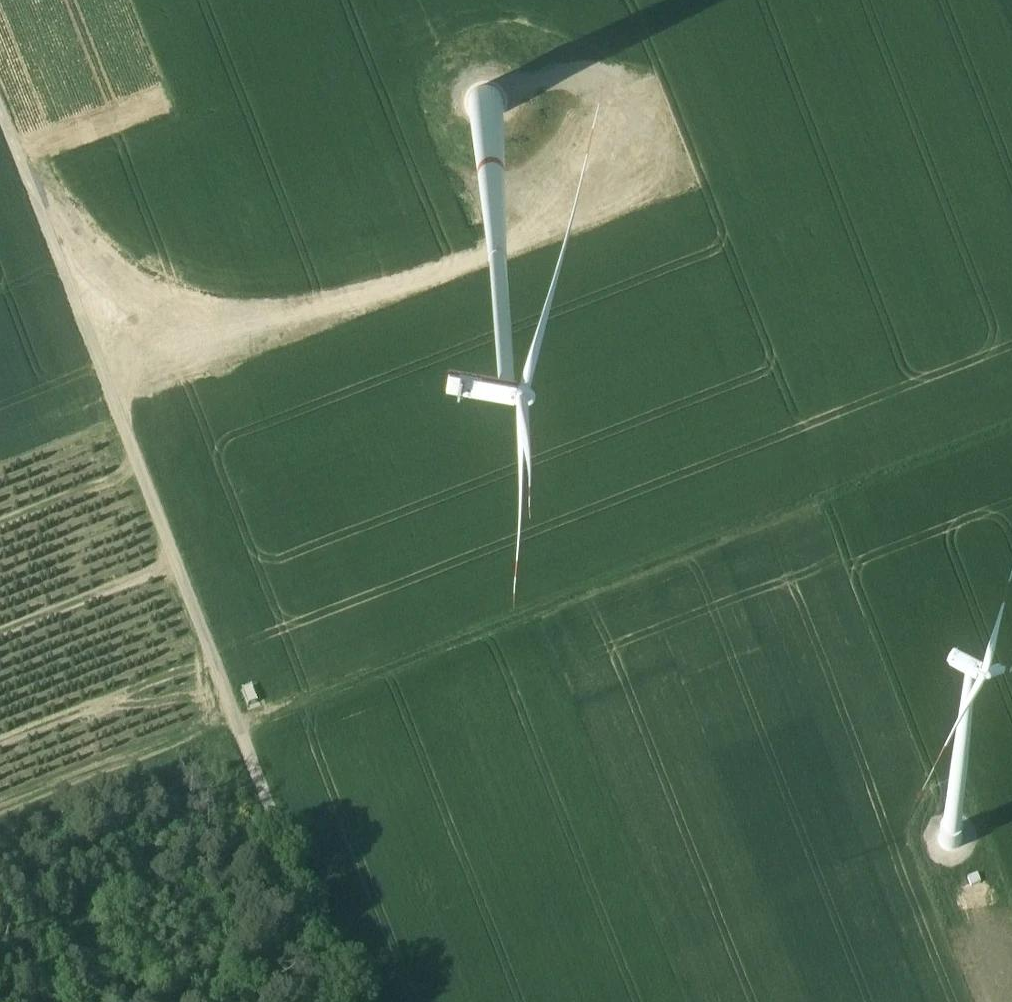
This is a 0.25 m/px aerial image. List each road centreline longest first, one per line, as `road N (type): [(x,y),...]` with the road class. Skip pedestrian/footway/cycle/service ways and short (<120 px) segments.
road 1 (track): [(0,94),(348,1001)]
road 2 (track): [(241,733),(1011,427)]
road 3 (track): [(112,375),(659,159)]
road 4 (track): [(0,805),(232,710)]

